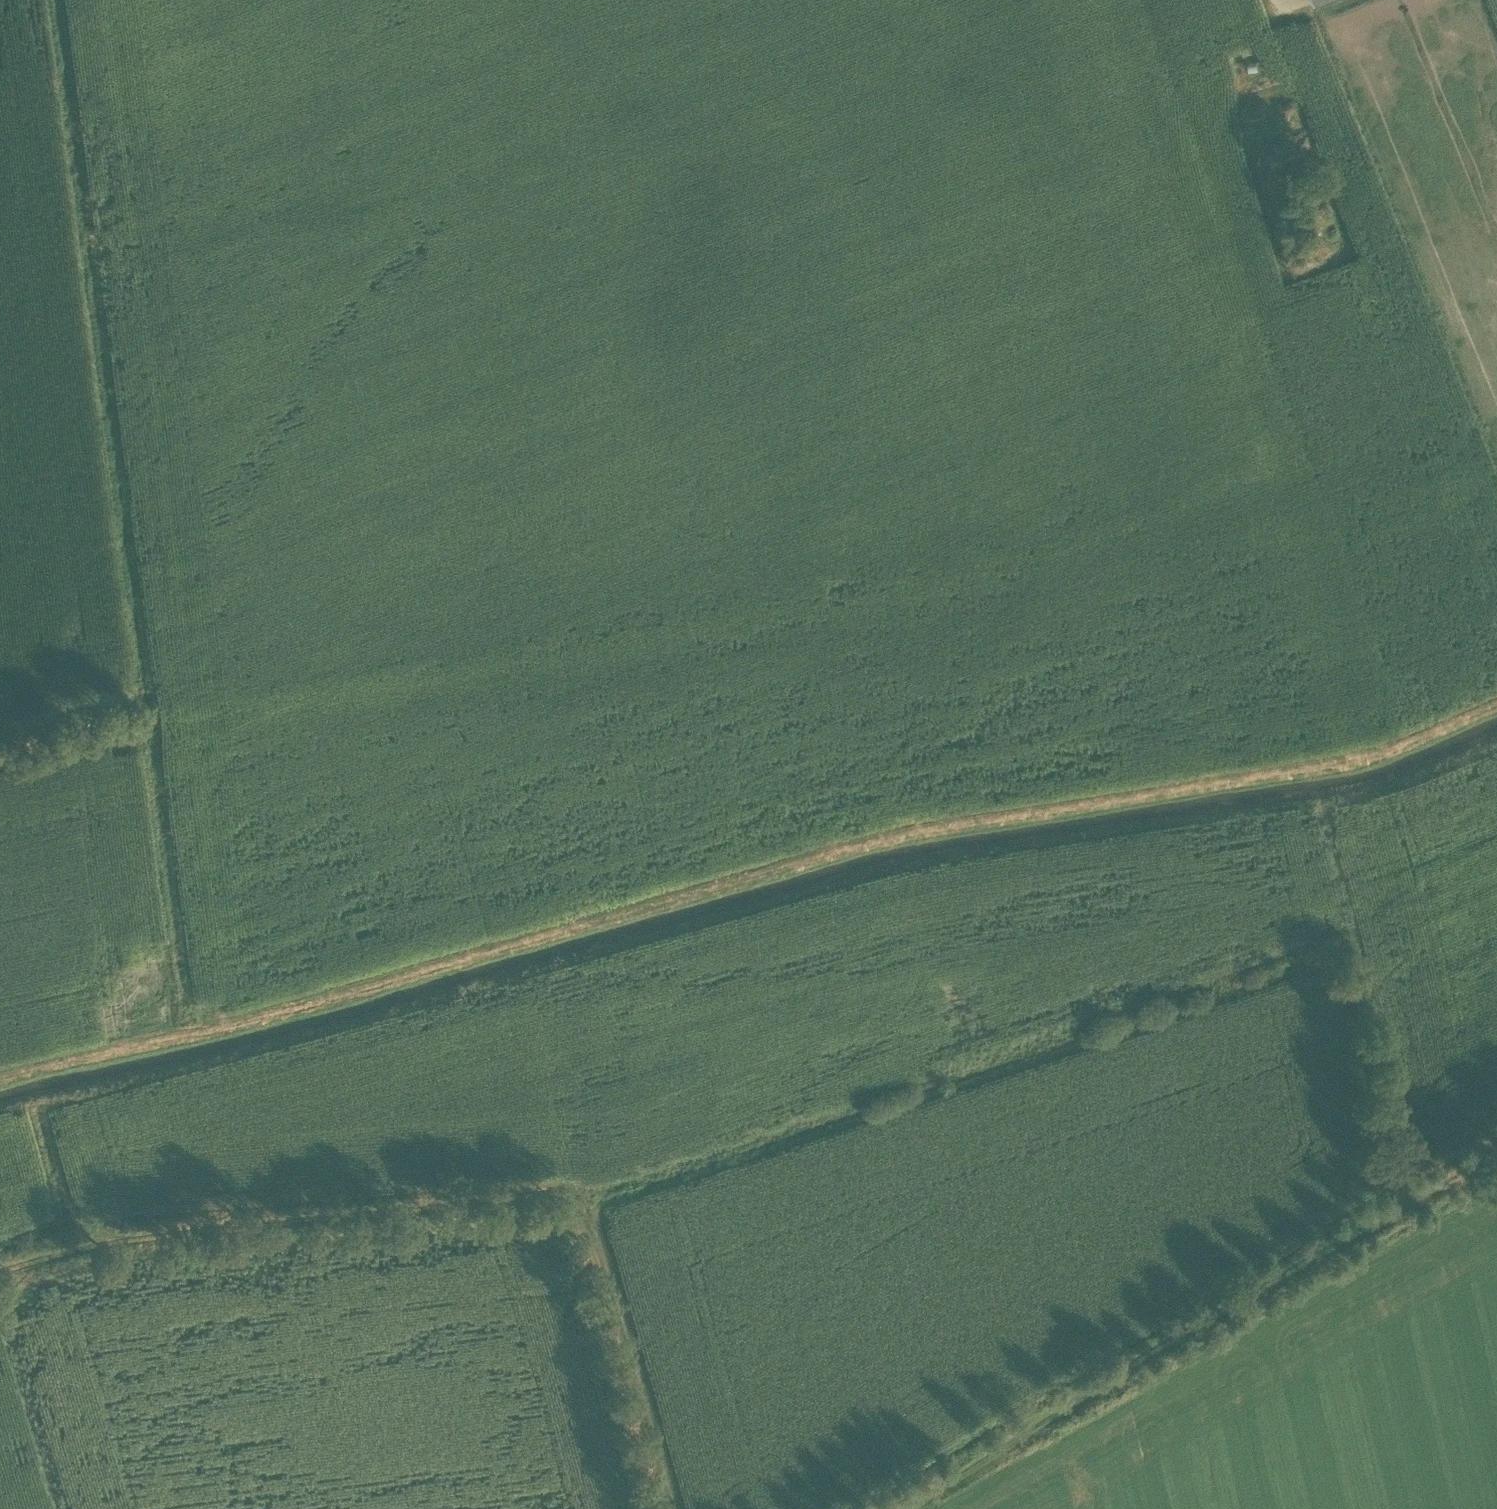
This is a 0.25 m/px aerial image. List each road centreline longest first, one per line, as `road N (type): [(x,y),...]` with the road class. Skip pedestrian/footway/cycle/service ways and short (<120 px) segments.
road 1 (track): [(674,1508),(573,1196),(79,1247),(0,1271)]
road 2 (track): [(1496,1172),(888,1508)]

